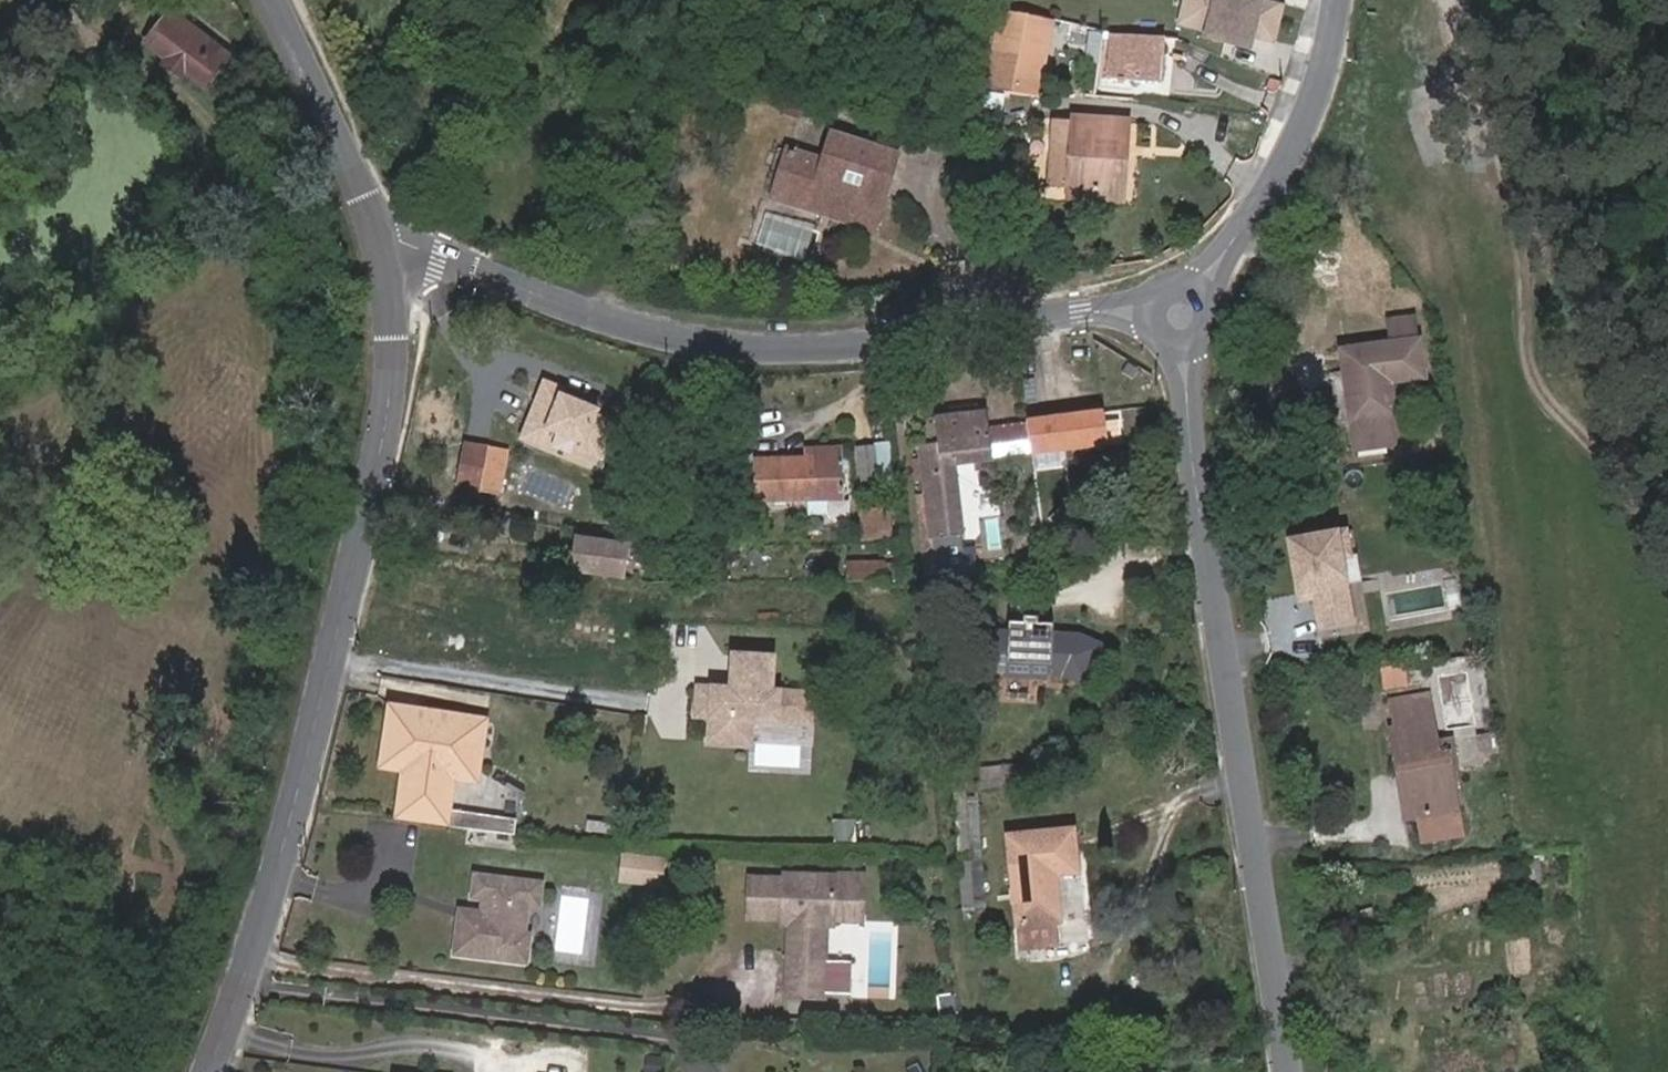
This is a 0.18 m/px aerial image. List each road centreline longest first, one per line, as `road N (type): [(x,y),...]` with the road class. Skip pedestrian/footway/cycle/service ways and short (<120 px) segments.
road 1 (tertiary): [(386,246),(395,377),(387,440),(283,856),(207,1071)]
road 2 (residential): [(1183,316),(1085,314),(829,350),(764,351),(652,334),(386,246)]
road 3 (tertiary): [(1183,316),(1288,1071)]
road 4 (tertiary): [(1339,0),(1318,92),(1183,316)]
road 5 (tertiary): [(274,0),(386,246)]

